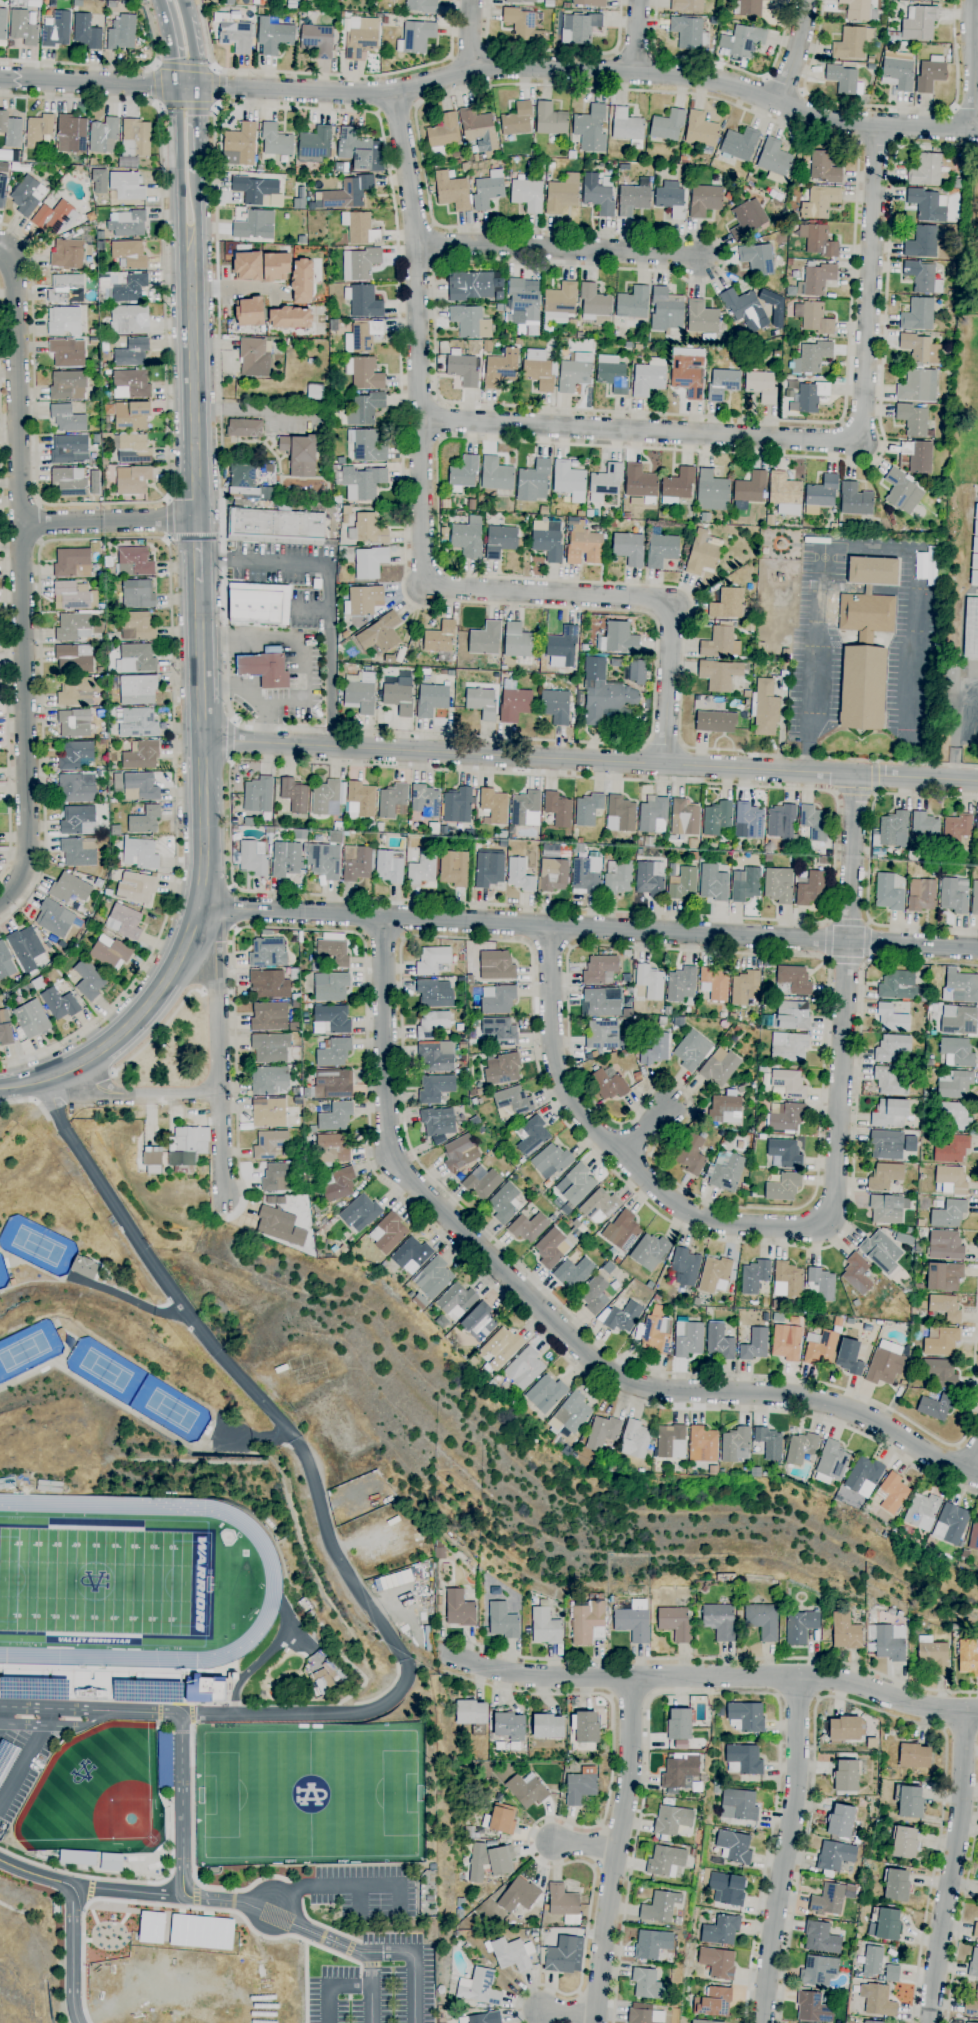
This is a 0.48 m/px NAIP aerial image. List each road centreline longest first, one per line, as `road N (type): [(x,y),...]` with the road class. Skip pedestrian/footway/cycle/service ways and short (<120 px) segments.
road 1 (residential): [(386,917),(391,1150),(407,1179),(588,1357),(621,1379),(659,1390),(825,1402),(977,1475)]
road 2 (residential): [(394,92),(416,247),(423,586),(672,600),(663,764)]
road 3 (residential): [(178,87),(367,94),(473,69),(635,72),(711,79),(826,119),(977,129)]
road 4 (residential): [(198,902),(977,949)]
road 5 (tertiary): [(201,741),(977,781)]
road 6 (residential): [(420,420),(861,444),(878,125)]
road 7 (residential): [(4,897),(27,851),(8,253)]
road 8 (secondary): [(198,583),(198,902),(180,954),(142,1012),(71,1069)]
road 9 (residential): [(549,927),(556,1067),(587,1122),(692,1213),(732,1225),(808,1229),(826,1222)]
road 10 (residential): [(856,774),(826,1222)]
road 11 (residential): [(43,1082),(65,1130),(184,1310),(294,1441)]
road 12 (residential): [(630,1677),(799,1676),(977,1711)]
road 13 (residential): [(799,1676),(793,1803),(763,2022)]
road 14 (residential): [(630,1677),(630,1770),(594,2022)]
road 15 (residential): [(965,1711),(960,1816),(930,2022)]
road 16 (residential): [(223,1206),(215,954),(192,924)]
road 17 (residential): [(416,247),(700,256)]
road 18 (secondary): [(190,250),(196,519)]
road 19 (residential): [(438,1651),(534,1677),(630,1677)]
road 20 (residential): [(0,78),(178,87)]
road 21 (residential): [(196,519),(19,524)]
road 22 (secondary): [(178,87),(181,234),(190,250)]
road 23 (residential): [(71,1069),(122,1094),(220,1093)]
road 24 (residential): [(973,0),(973,129)]

